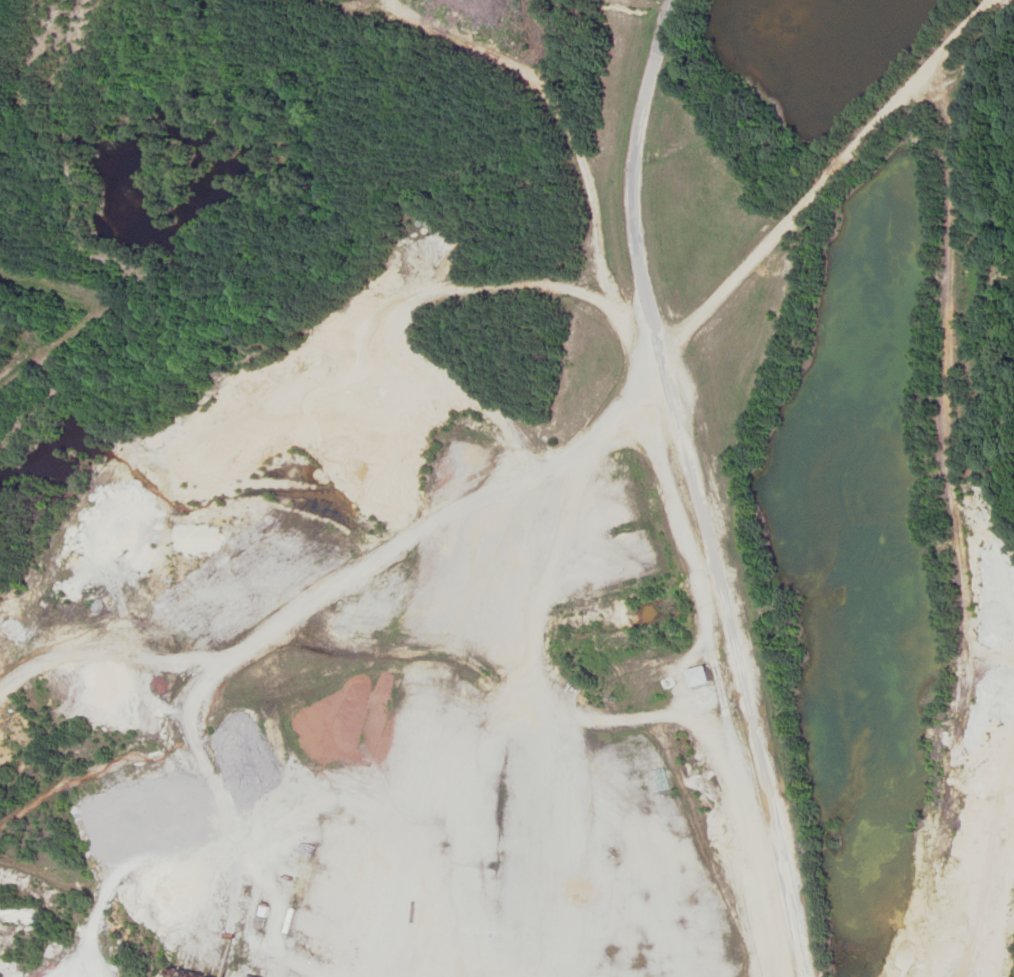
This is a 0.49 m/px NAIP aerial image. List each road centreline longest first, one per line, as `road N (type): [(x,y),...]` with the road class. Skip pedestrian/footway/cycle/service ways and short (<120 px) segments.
road 1 (residential): [(810,976),(637,250),(640,135),(673,0)]

